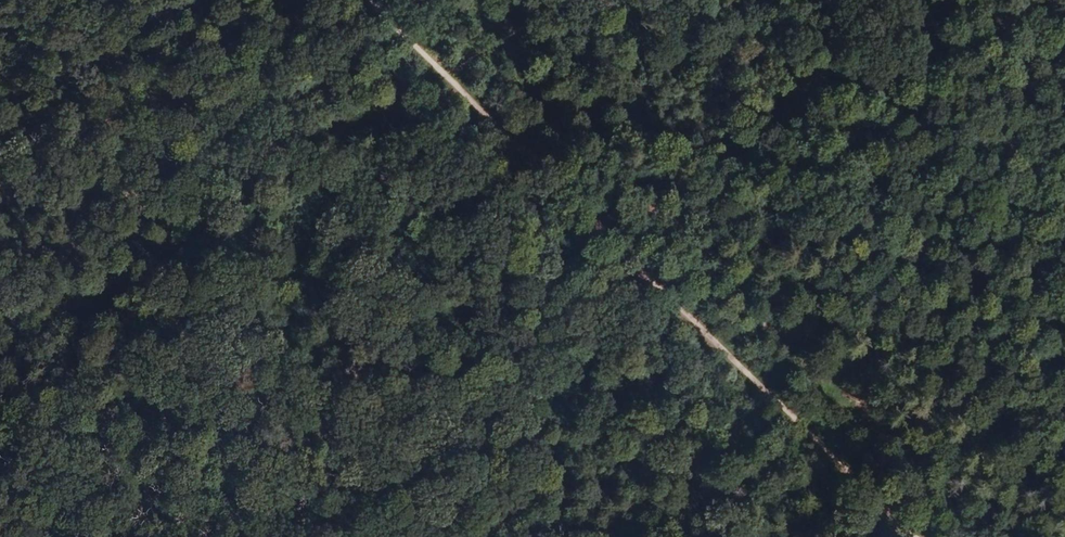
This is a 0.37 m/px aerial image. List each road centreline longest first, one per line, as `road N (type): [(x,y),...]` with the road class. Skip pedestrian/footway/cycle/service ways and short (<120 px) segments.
road 1 (track): [(434,64),(0,333)]
road 2 (track): [(548,0),(434,64)]

